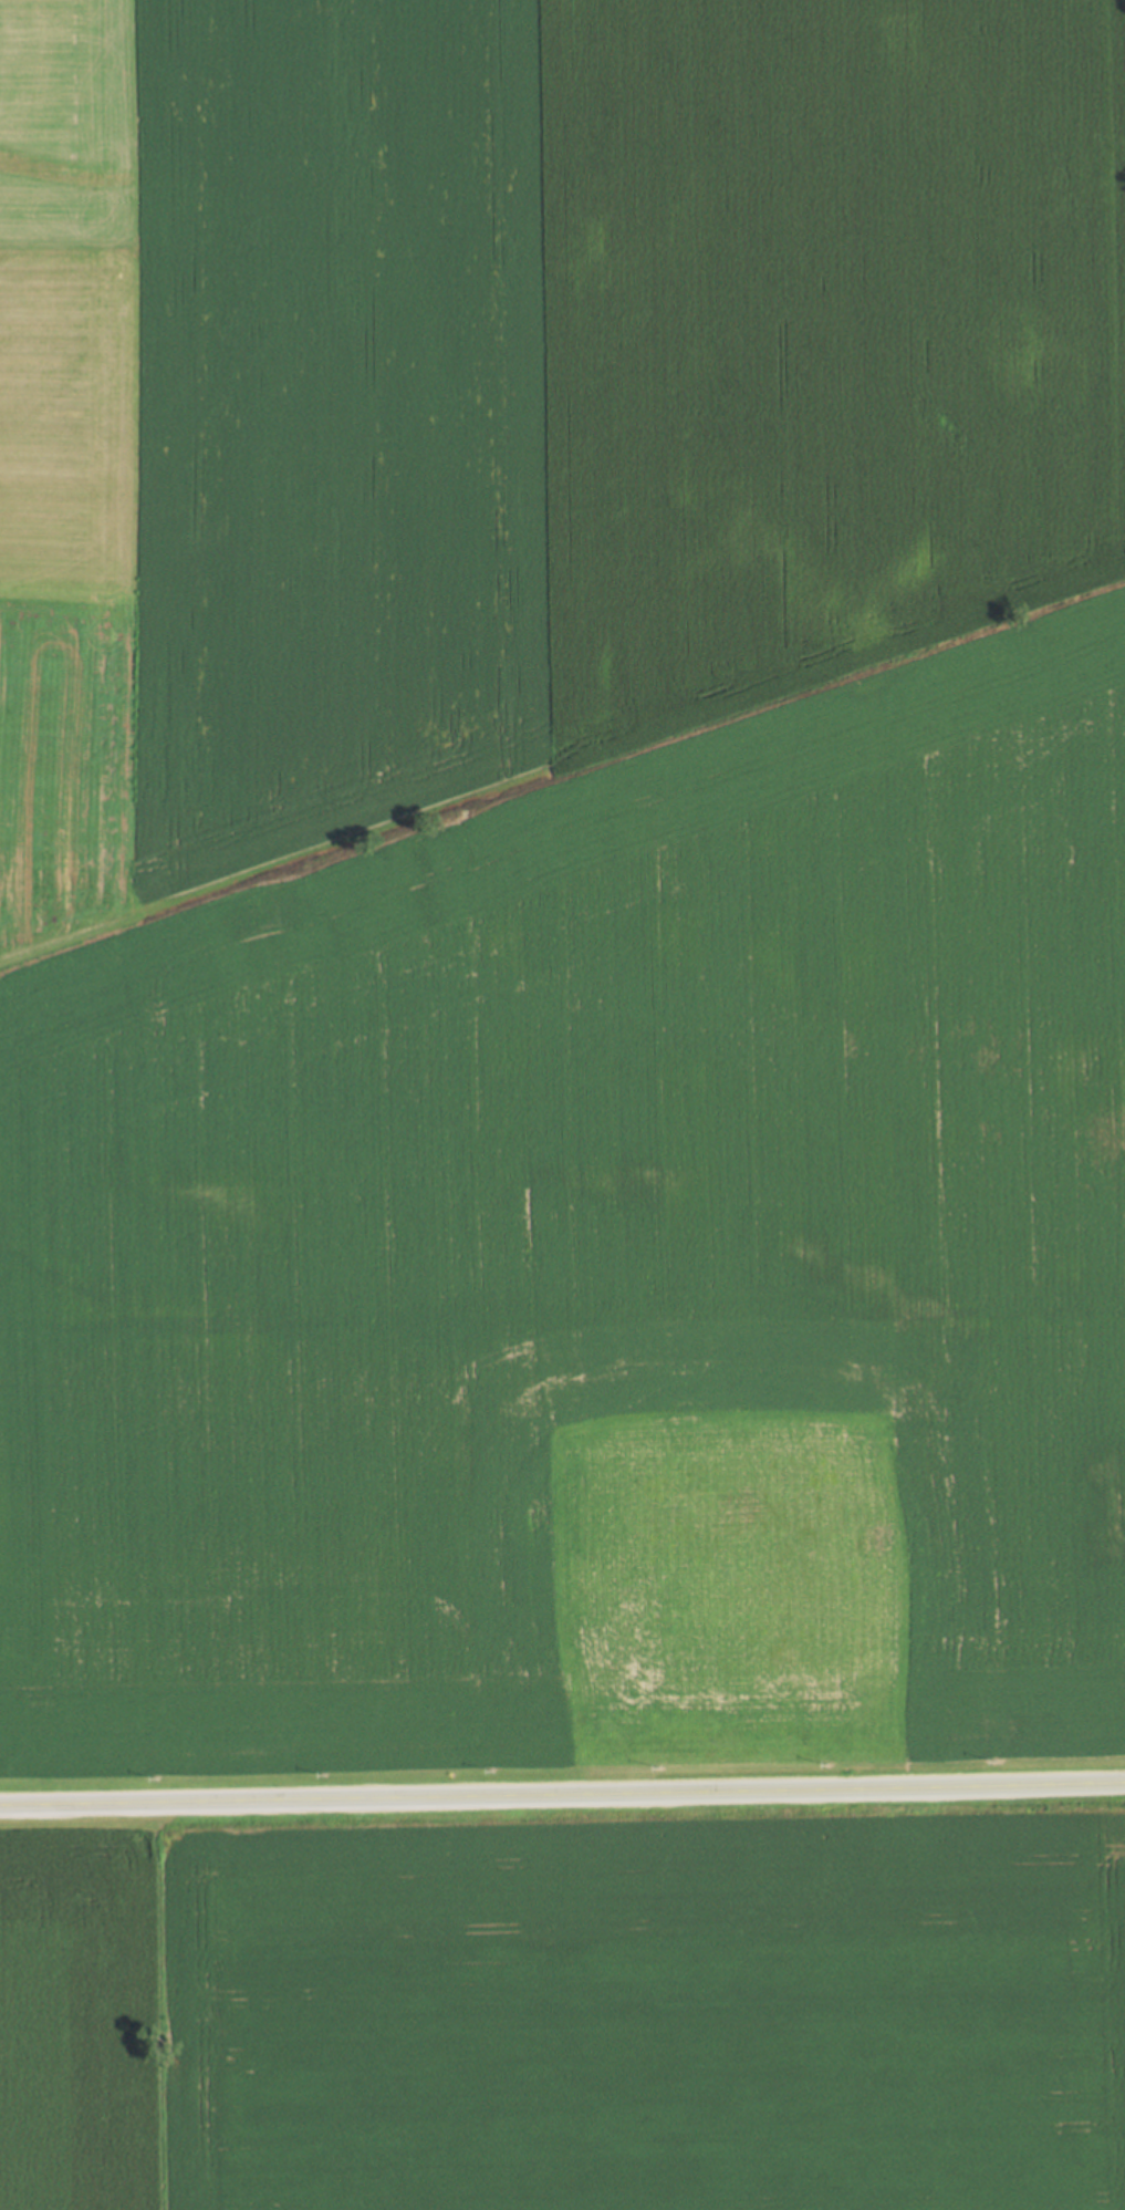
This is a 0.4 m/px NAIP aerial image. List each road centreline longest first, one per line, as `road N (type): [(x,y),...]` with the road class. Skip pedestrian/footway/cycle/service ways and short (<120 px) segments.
road 1 (secondary): [(1124,1783),(0,1806)]

